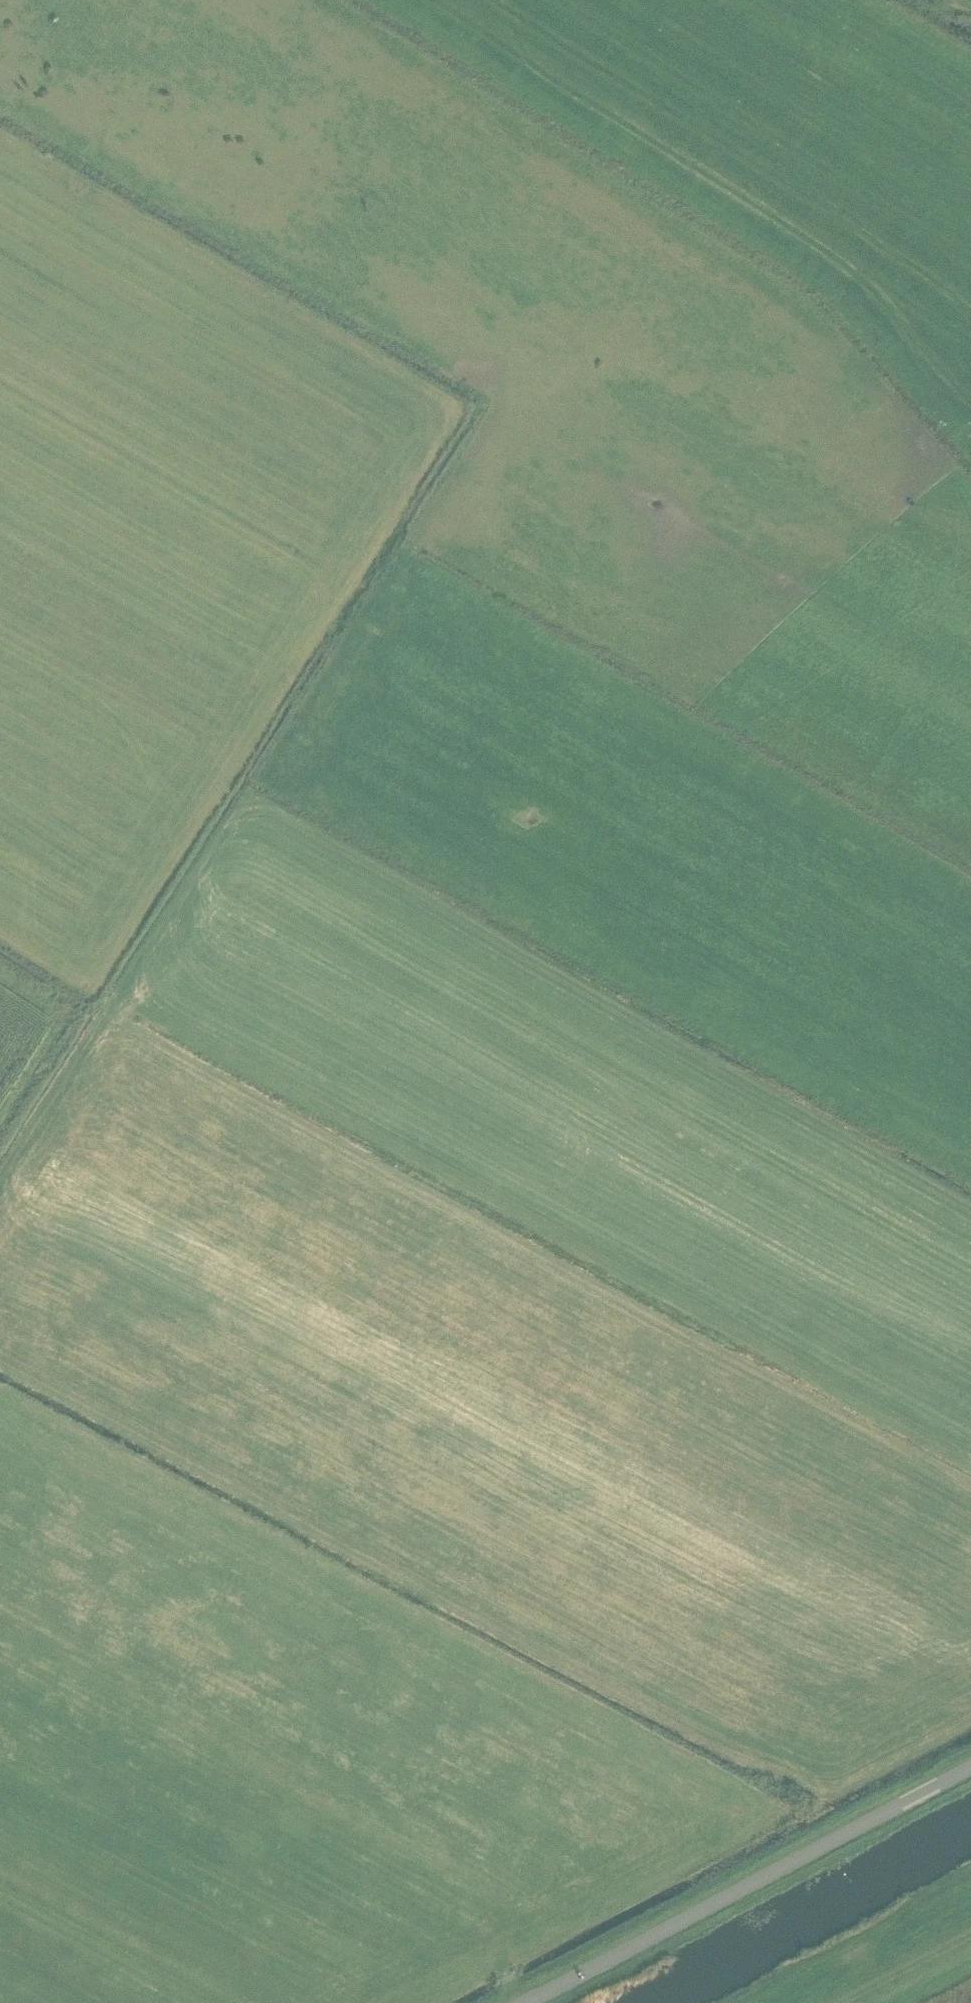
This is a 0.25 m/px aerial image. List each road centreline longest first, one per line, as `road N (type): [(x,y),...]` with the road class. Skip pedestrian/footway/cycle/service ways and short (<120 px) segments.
road 1 (unclassified): [(529,2002),(970,1770)]

